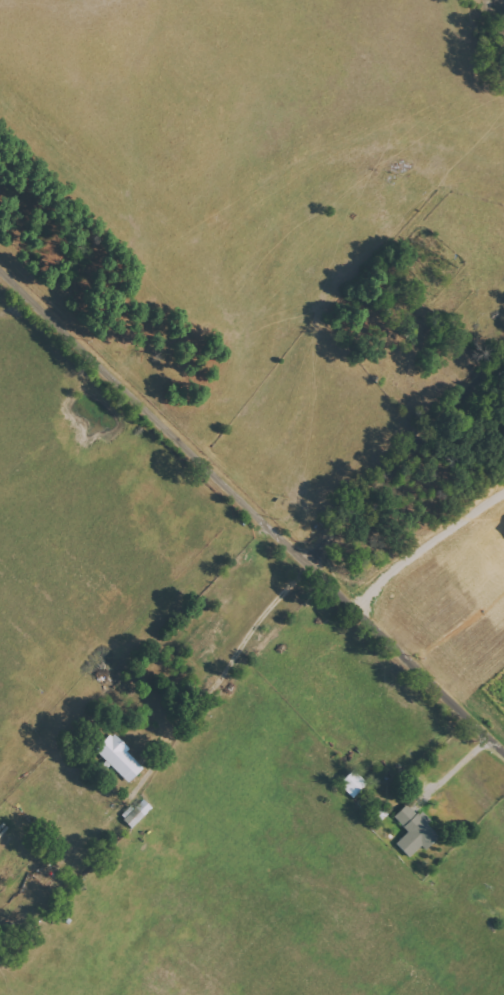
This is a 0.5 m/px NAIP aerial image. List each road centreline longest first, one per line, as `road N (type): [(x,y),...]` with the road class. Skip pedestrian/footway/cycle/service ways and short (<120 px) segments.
road 1 (residential): [(503,745),(0,266)]
road 2 (residential): [(308,555),(74,810)]
road 3 (residential): [(503,360),(308,555)]

